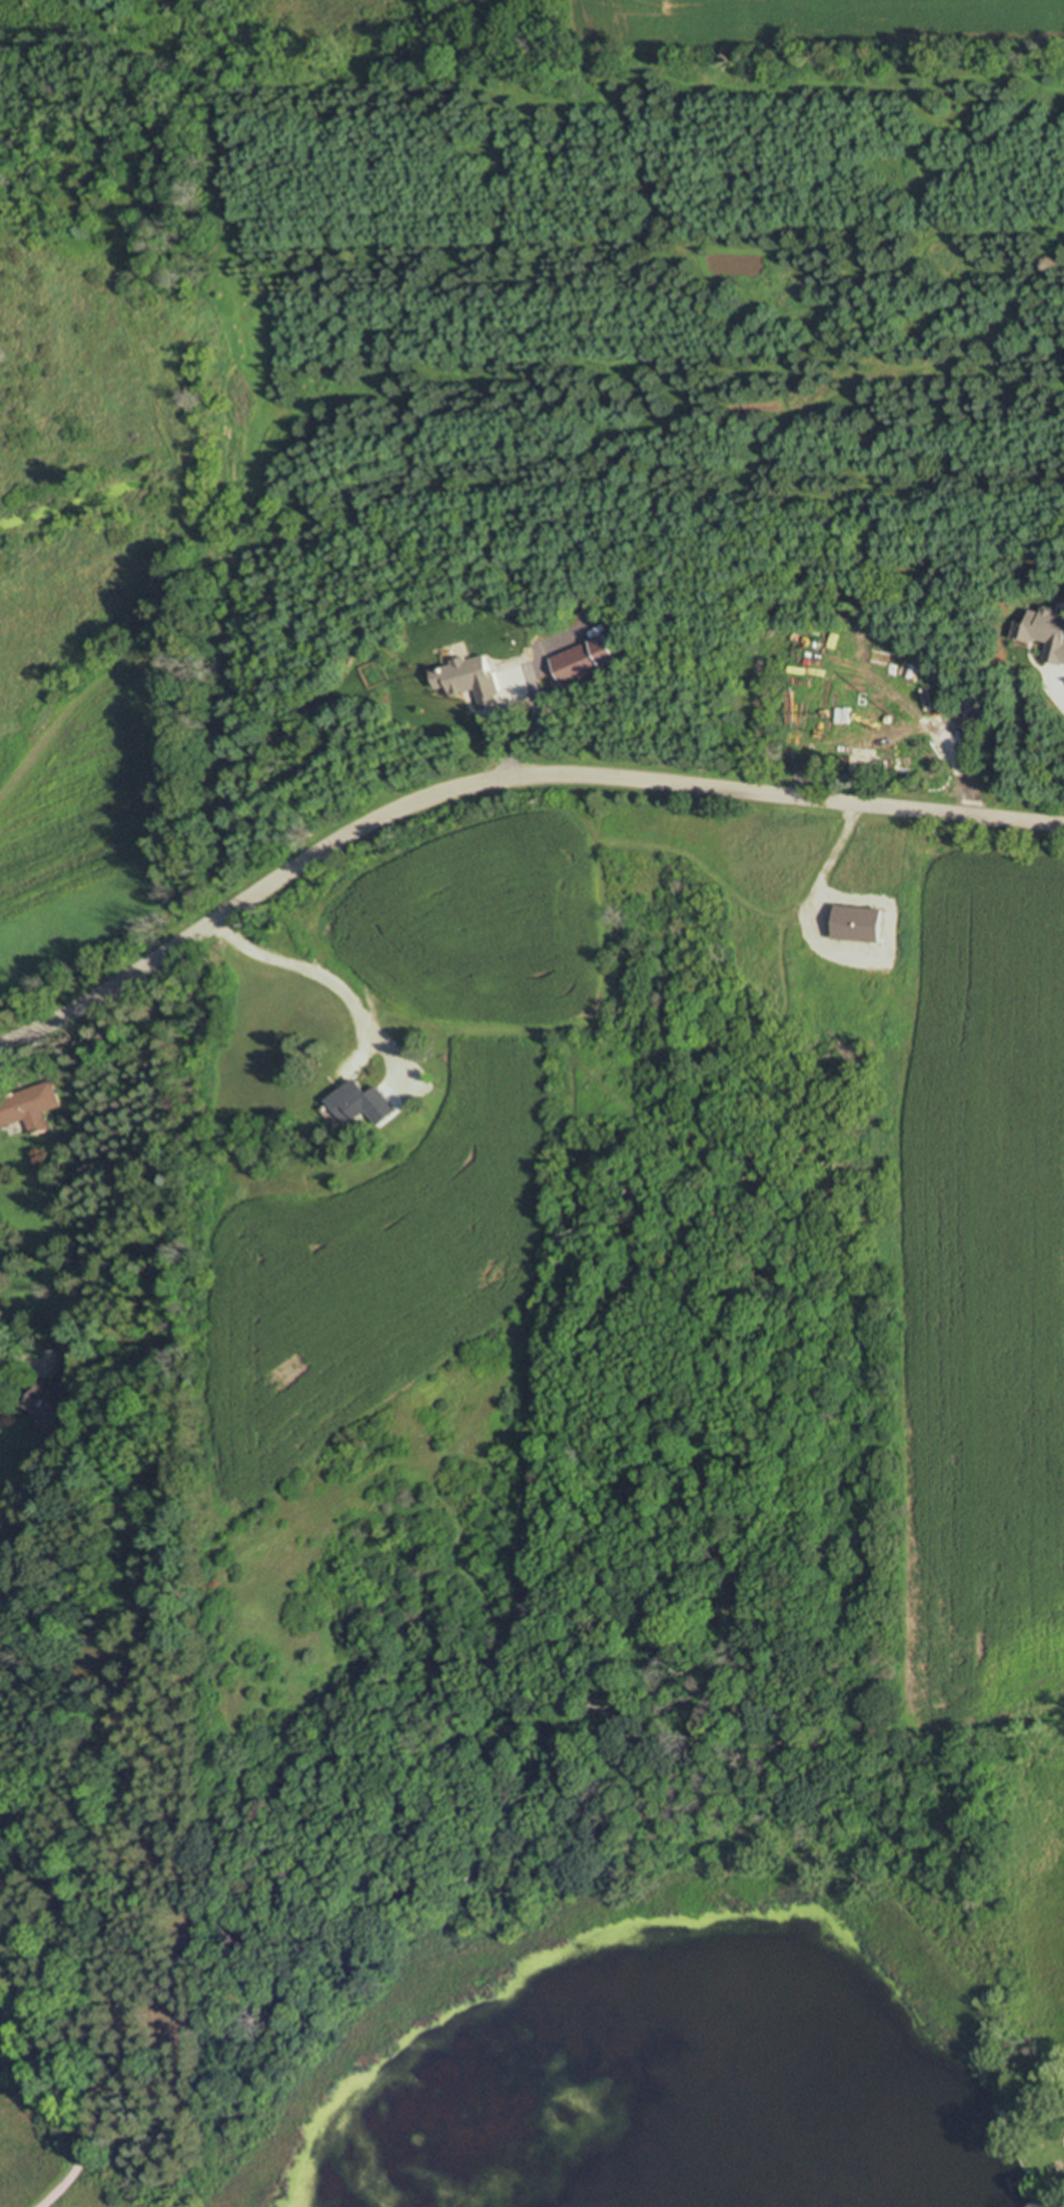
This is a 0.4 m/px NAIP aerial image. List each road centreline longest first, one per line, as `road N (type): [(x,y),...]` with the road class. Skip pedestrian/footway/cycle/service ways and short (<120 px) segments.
road 1 (residential): [(0,1052),(116,991),(332,847),(473,788),(626,783),(1063,829)]

